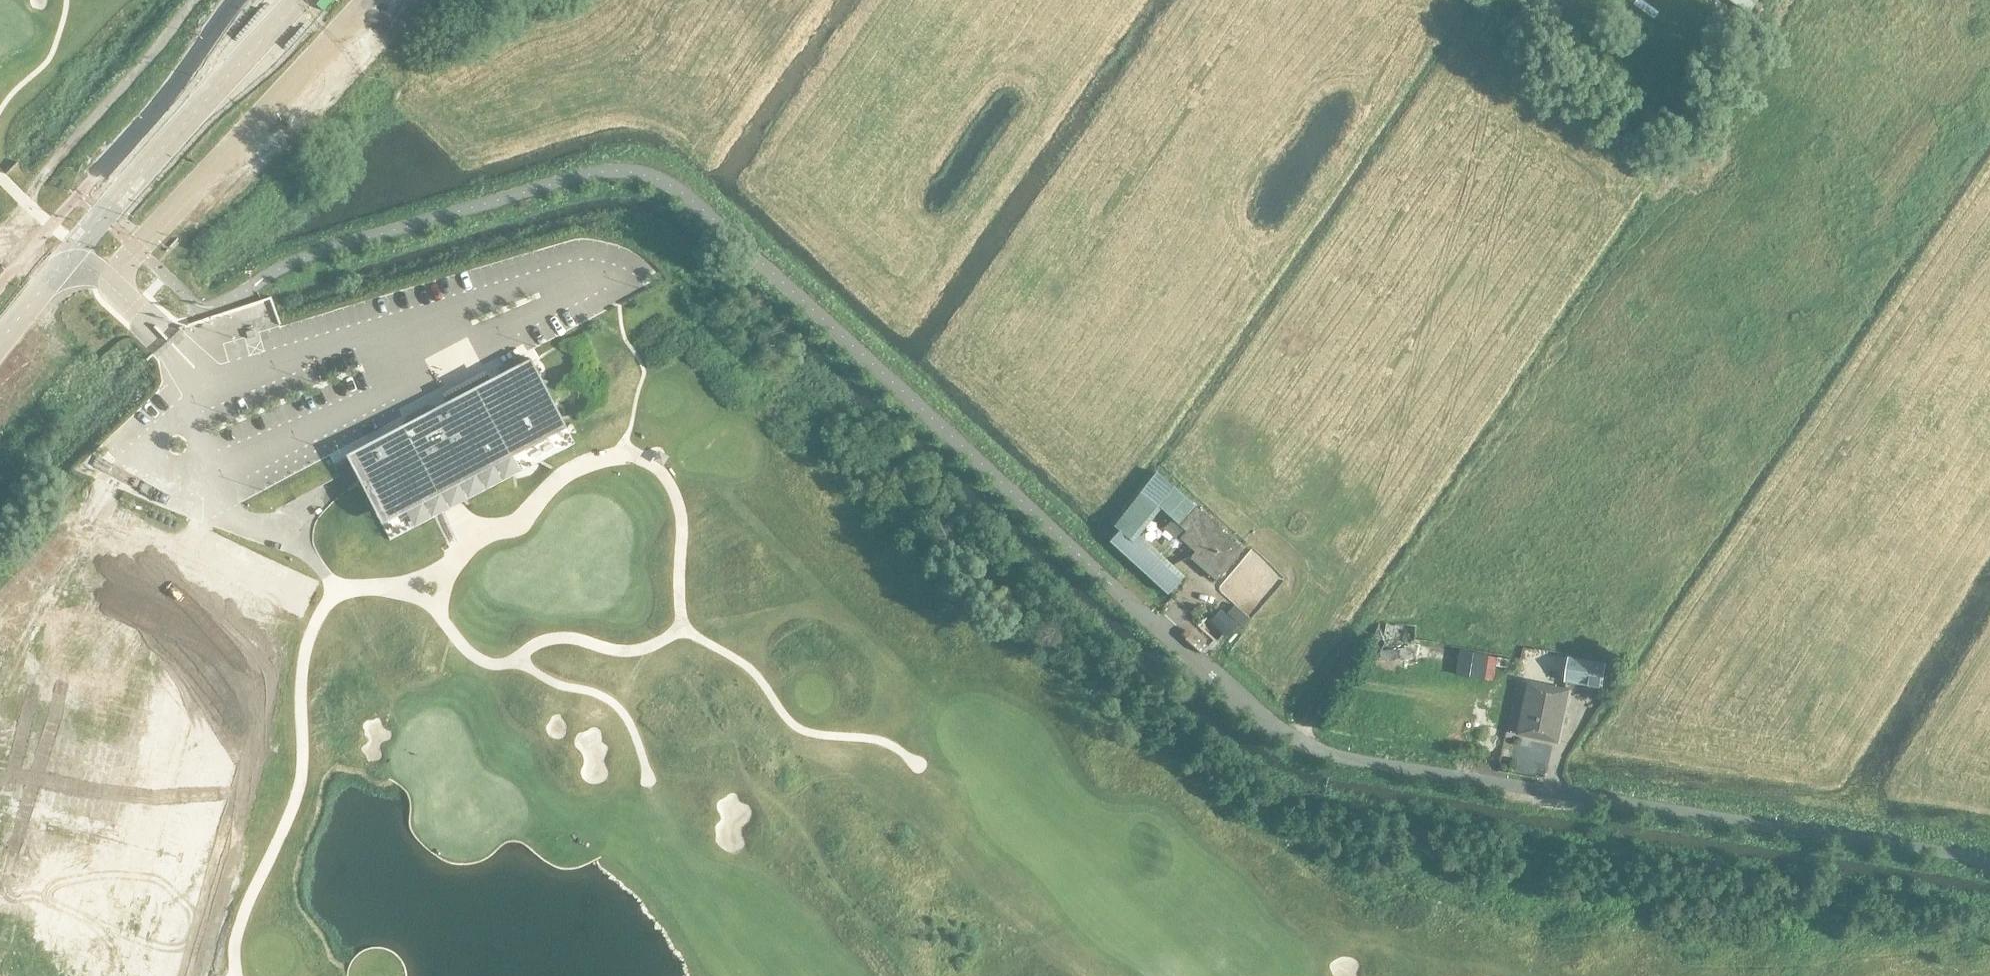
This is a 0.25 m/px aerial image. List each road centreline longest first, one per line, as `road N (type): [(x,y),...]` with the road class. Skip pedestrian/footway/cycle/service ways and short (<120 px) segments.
road 1 (unclassified): [(1989,857),(1302,746),(1253,718),(1107,579)]
road 2 (unclassified): [(170,339),(122,284),(126,263),(372,0)]
road 3 (track): [(1407,573),(1293,741)]

